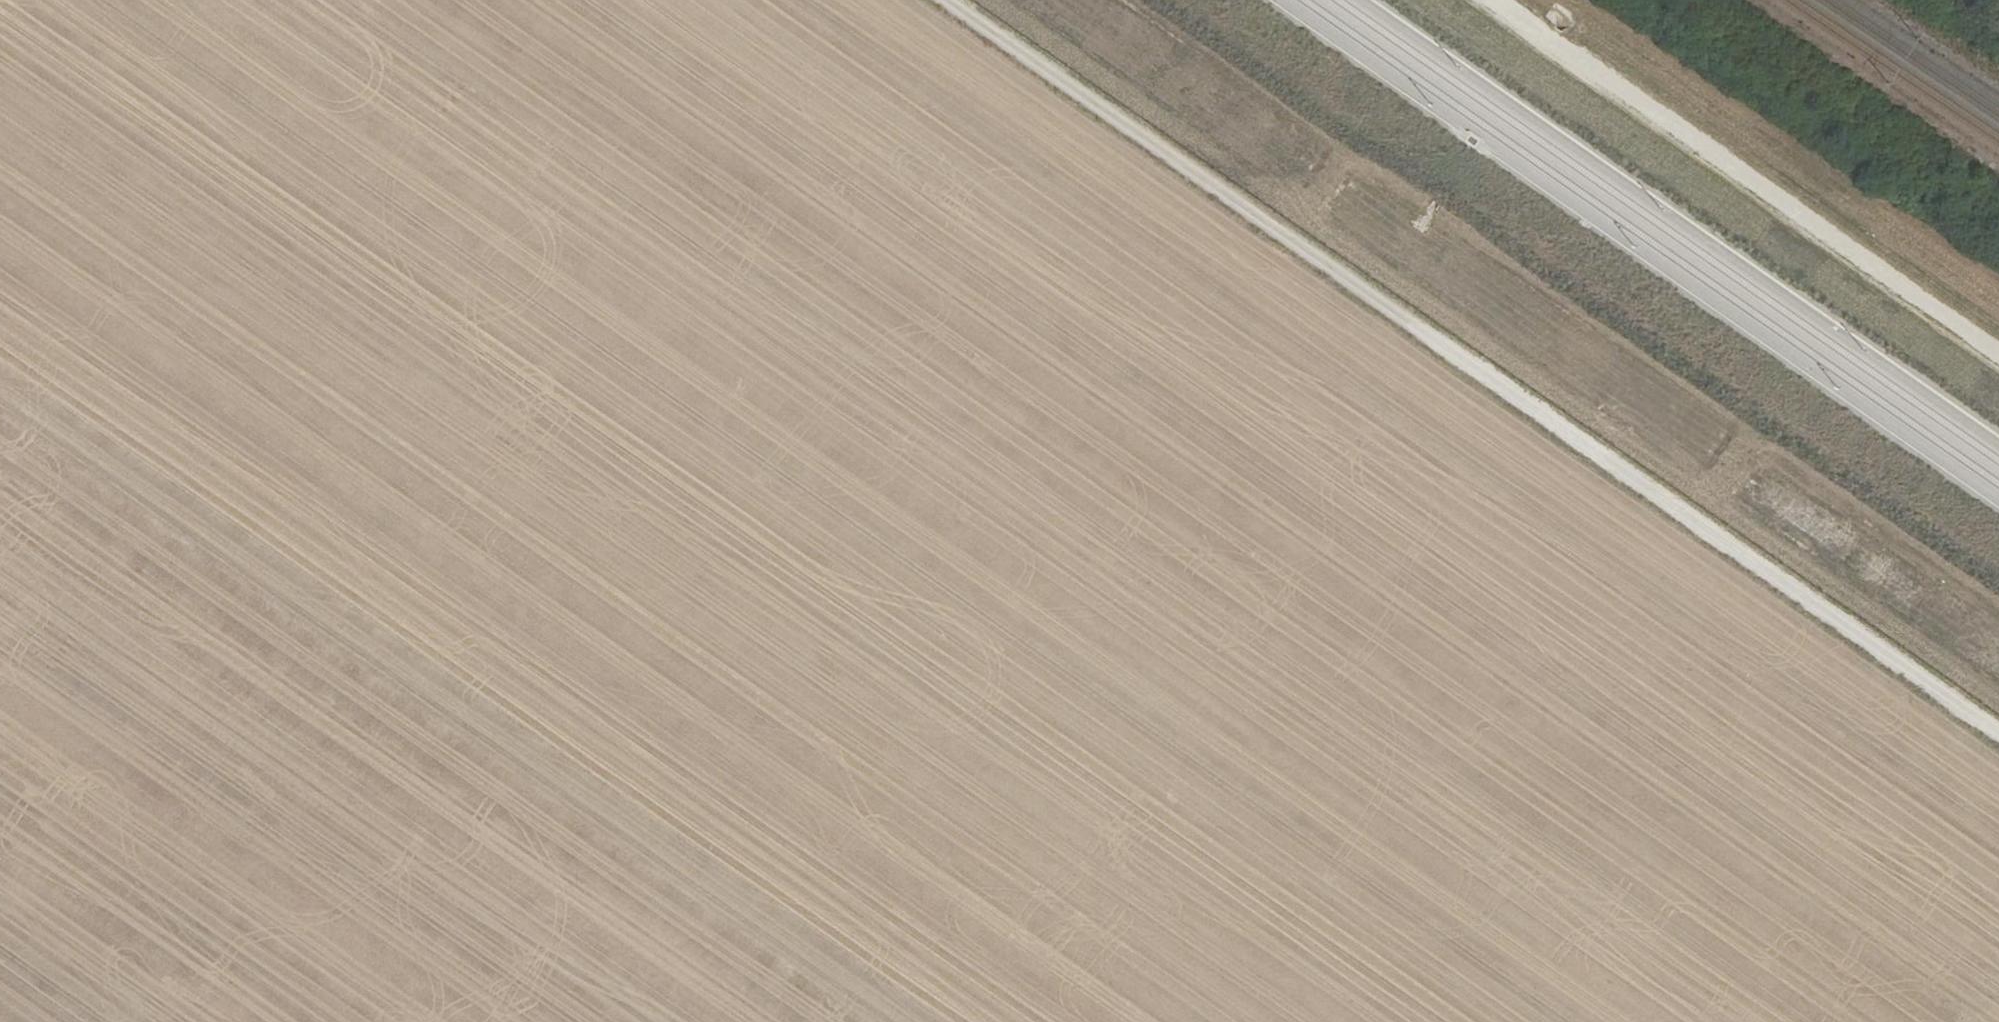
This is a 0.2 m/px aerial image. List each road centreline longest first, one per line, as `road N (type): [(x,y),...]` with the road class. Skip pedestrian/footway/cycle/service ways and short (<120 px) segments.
road 1 (track): [(1998,730),(948,0)]
road 2 (track): [(1496,0),(1998,355)]

